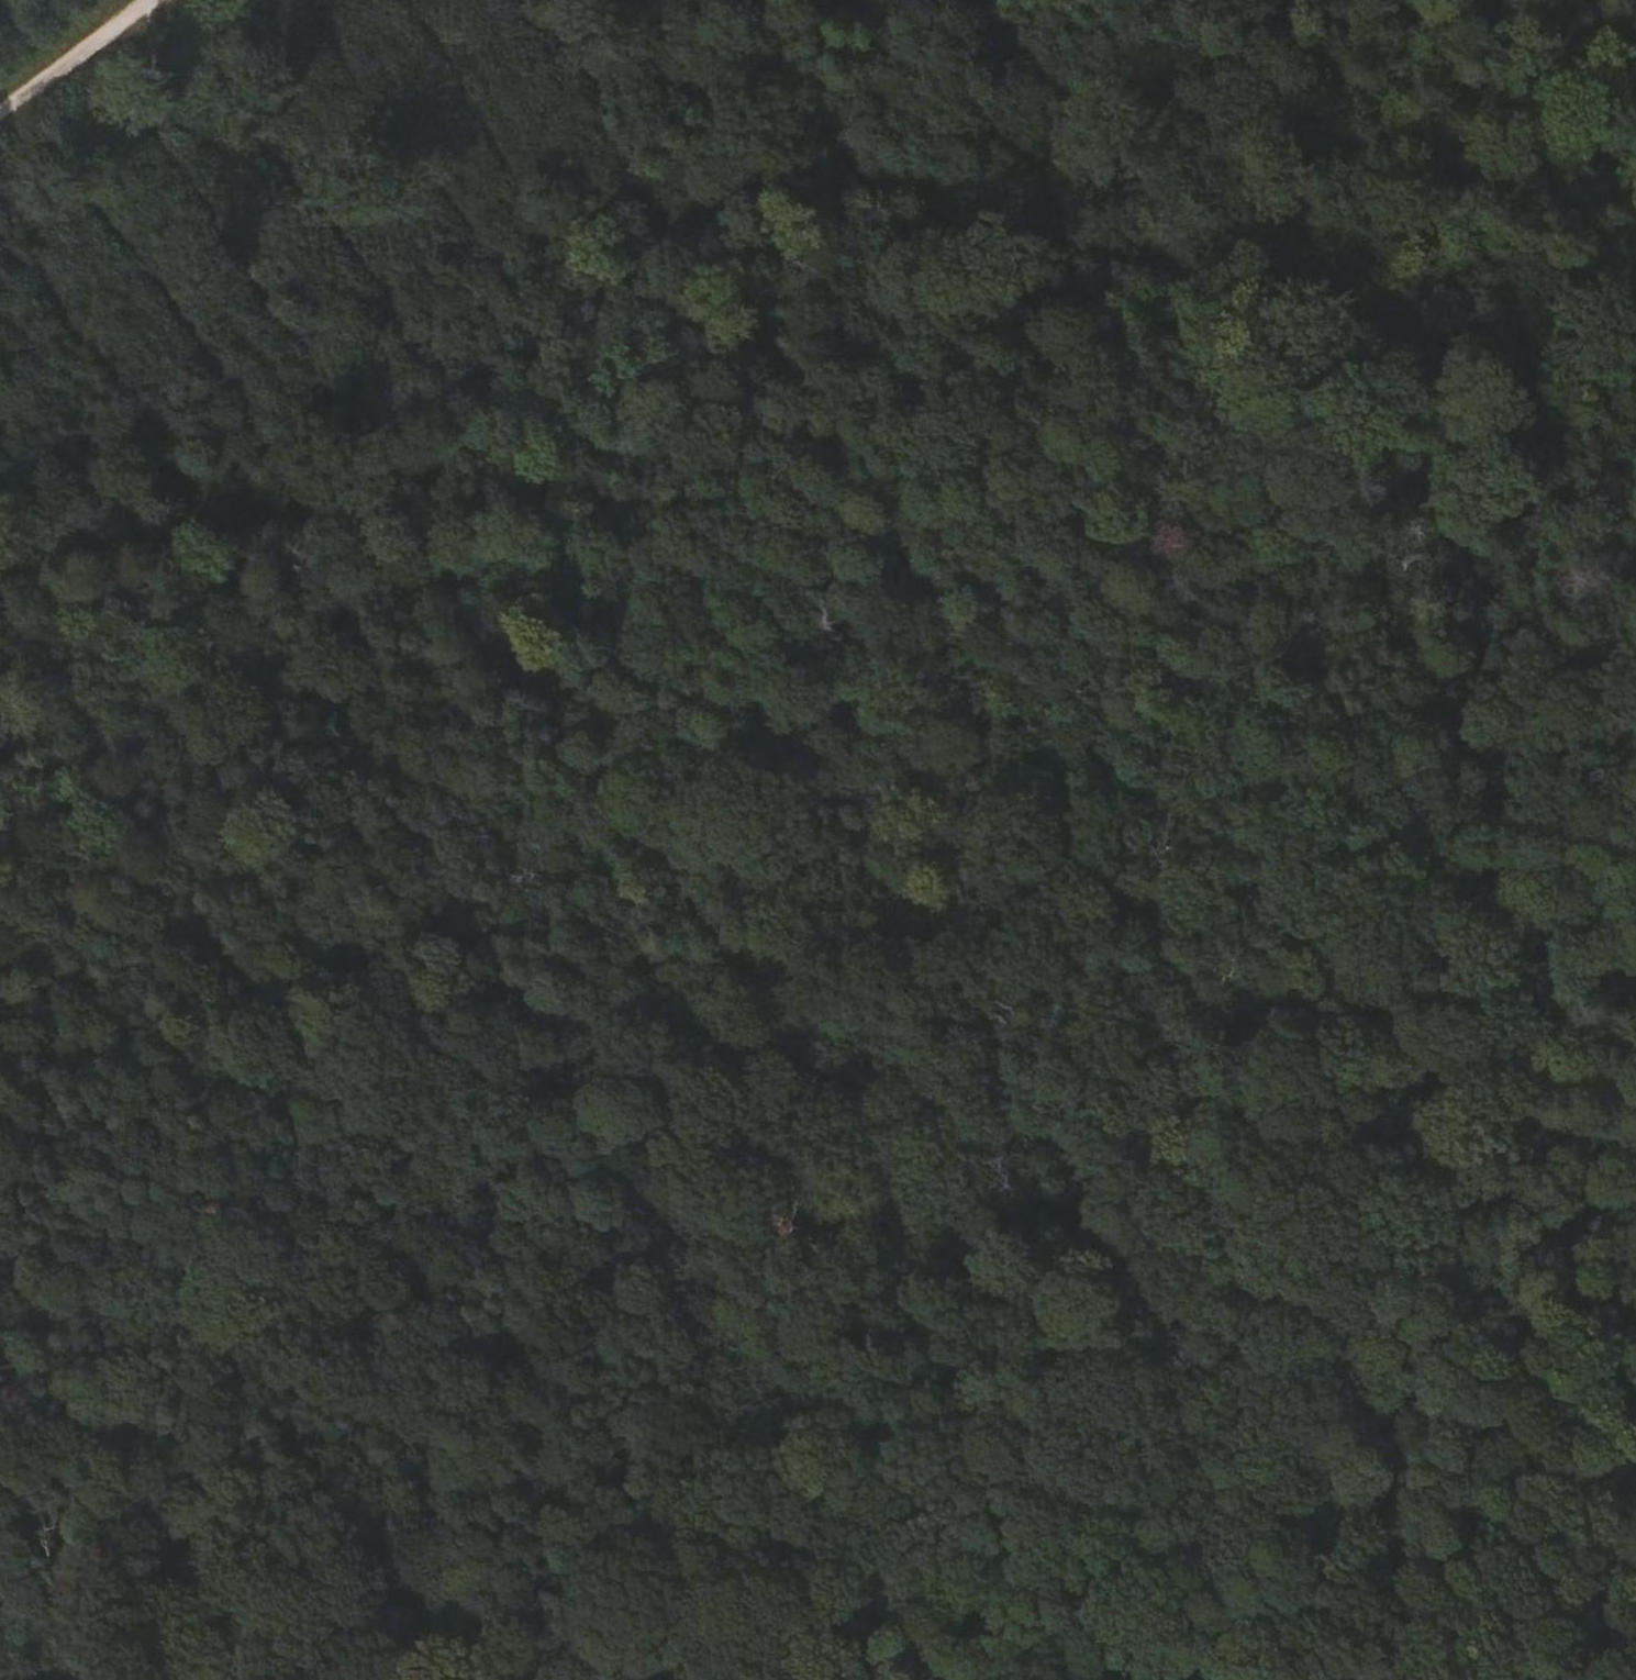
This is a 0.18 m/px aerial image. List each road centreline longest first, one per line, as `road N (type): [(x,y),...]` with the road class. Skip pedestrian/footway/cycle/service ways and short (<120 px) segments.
road 1 (track): [(178,0),(0,124)]

